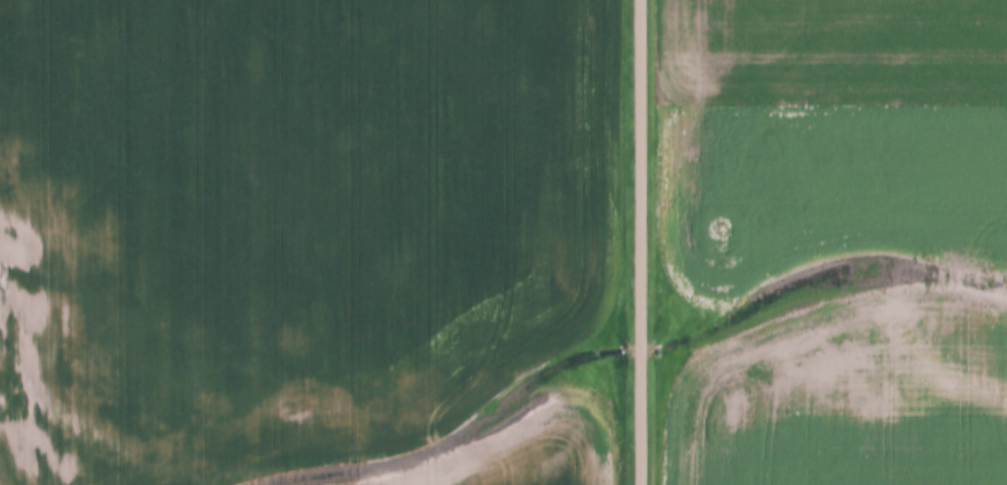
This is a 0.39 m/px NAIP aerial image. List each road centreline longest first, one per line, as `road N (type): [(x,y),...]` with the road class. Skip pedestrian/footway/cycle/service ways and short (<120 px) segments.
road 1 (residential): [(640,484),(640,0)]

